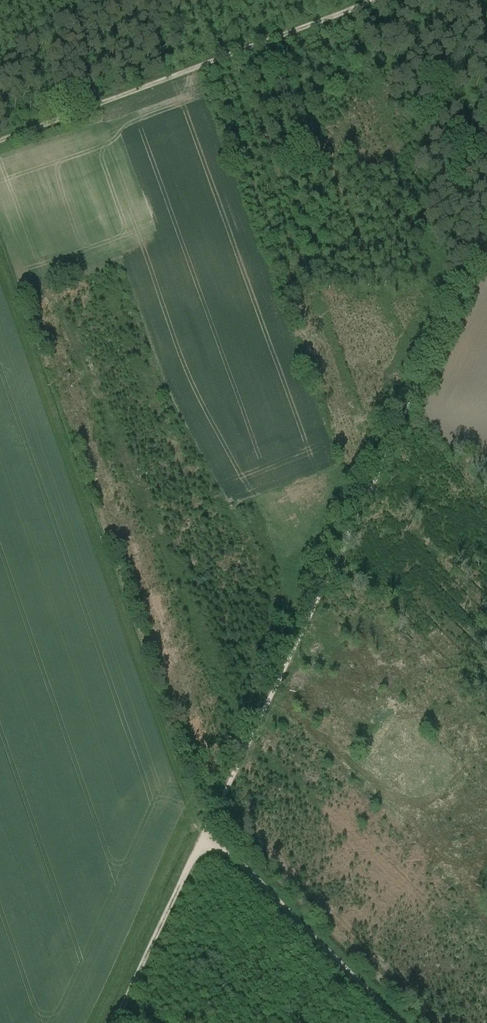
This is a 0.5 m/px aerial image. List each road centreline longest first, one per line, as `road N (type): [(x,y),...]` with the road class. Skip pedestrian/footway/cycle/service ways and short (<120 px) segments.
road 1 (track): [(486,242),(116,1022)]
road 2 (track): [(0,143),(383,0)]
road 3 (track): [(203,837),(228,853),(399,1022)]

